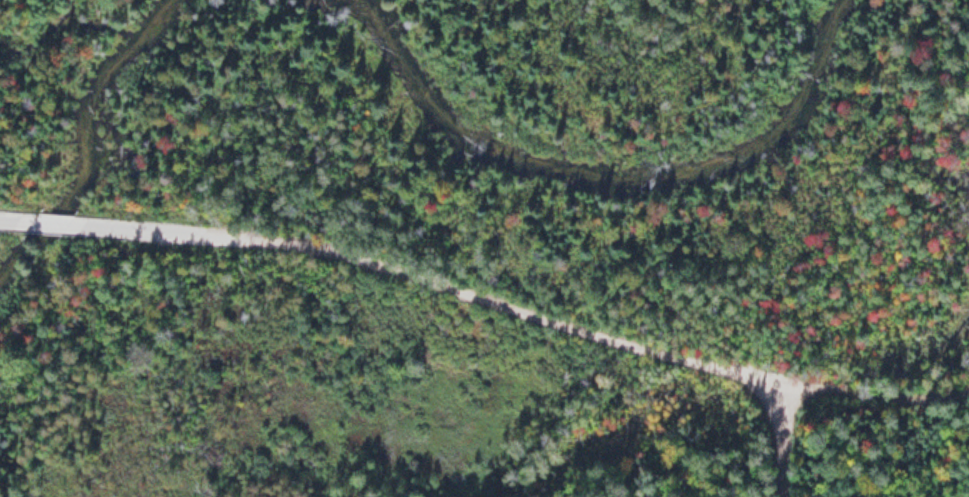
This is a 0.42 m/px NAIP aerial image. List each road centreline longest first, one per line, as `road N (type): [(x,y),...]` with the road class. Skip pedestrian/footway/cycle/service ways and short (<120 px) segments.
road 1 (residential): [(777,384),(387,261),(263,240)]
road 2 (residential): [(968,409),(777,384)]
road 3 (residential): [(263,240),(74,225)]

